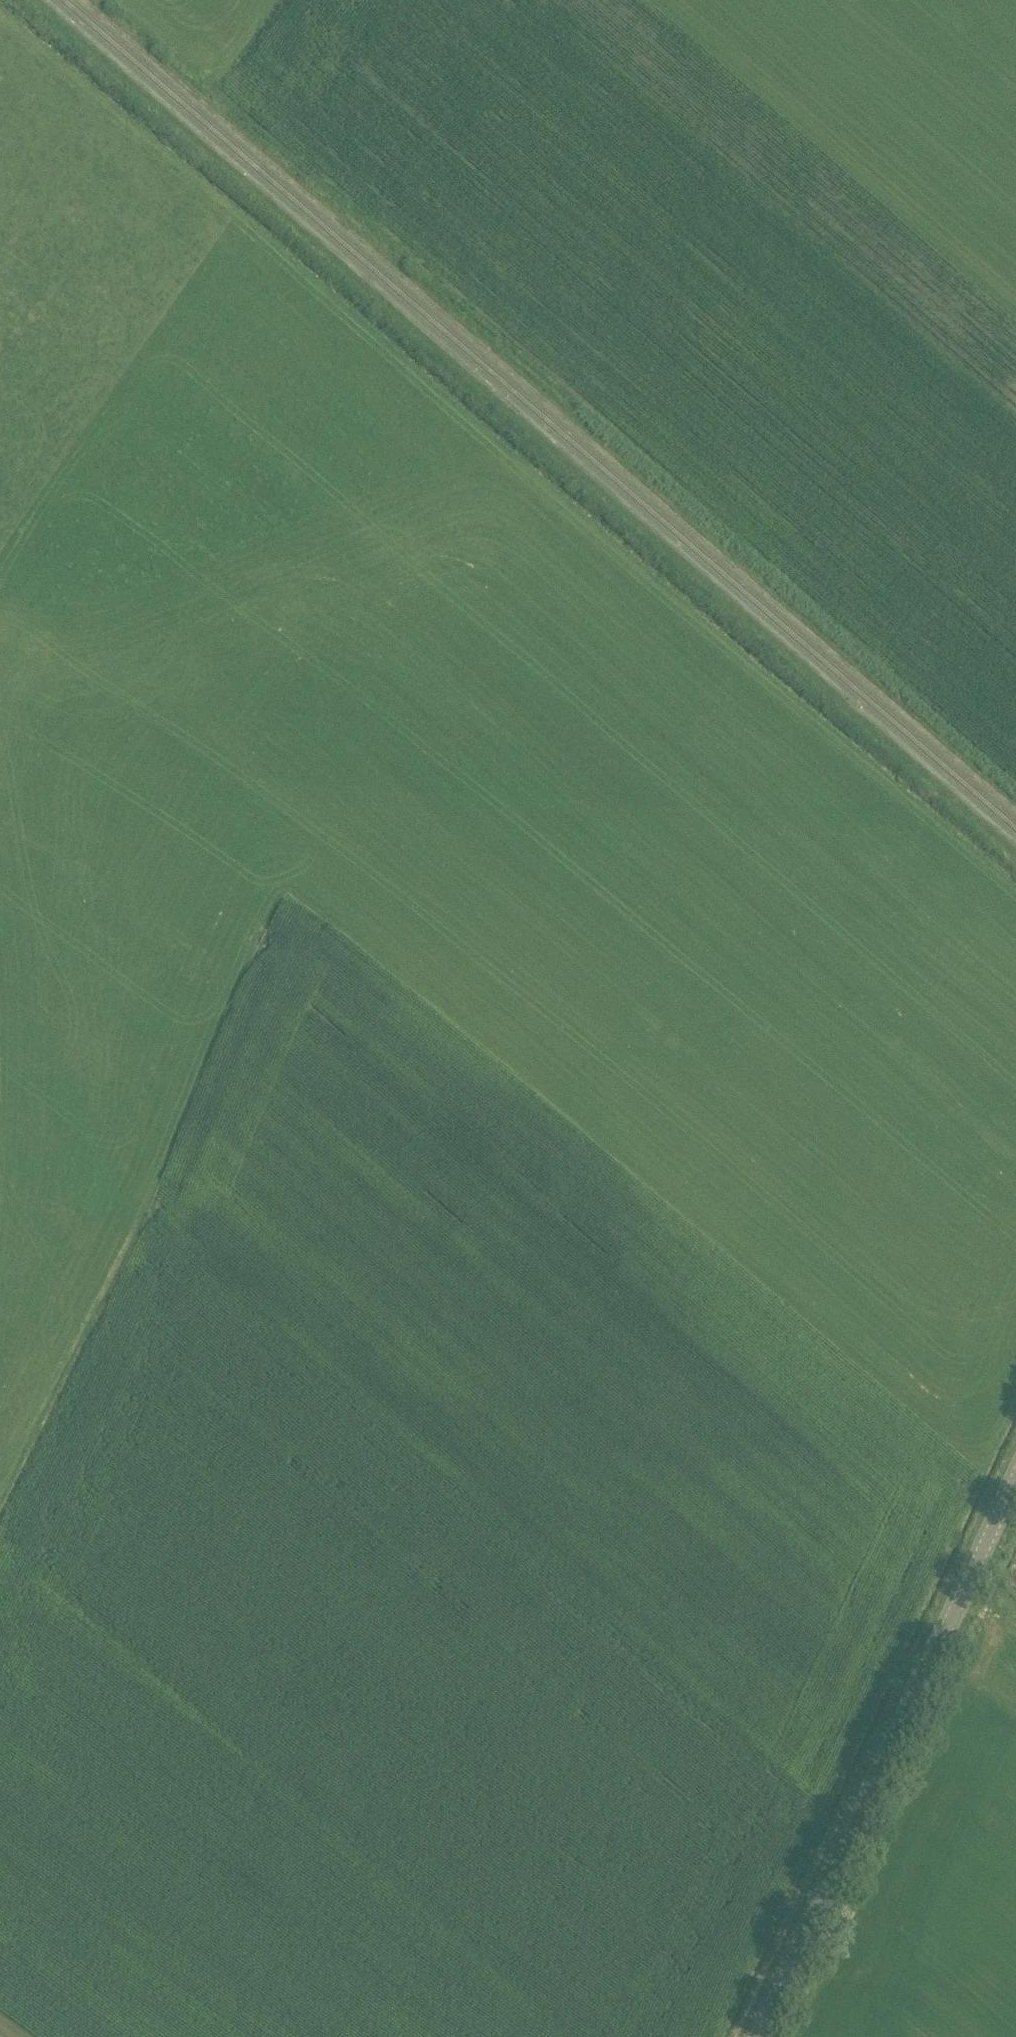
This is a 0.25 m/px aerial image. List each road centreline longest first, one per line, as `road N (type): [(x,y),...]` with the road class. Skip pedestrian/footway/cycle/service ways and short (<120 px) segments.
road 1 (tertiary): [(756,2036),(1015,1476)]

